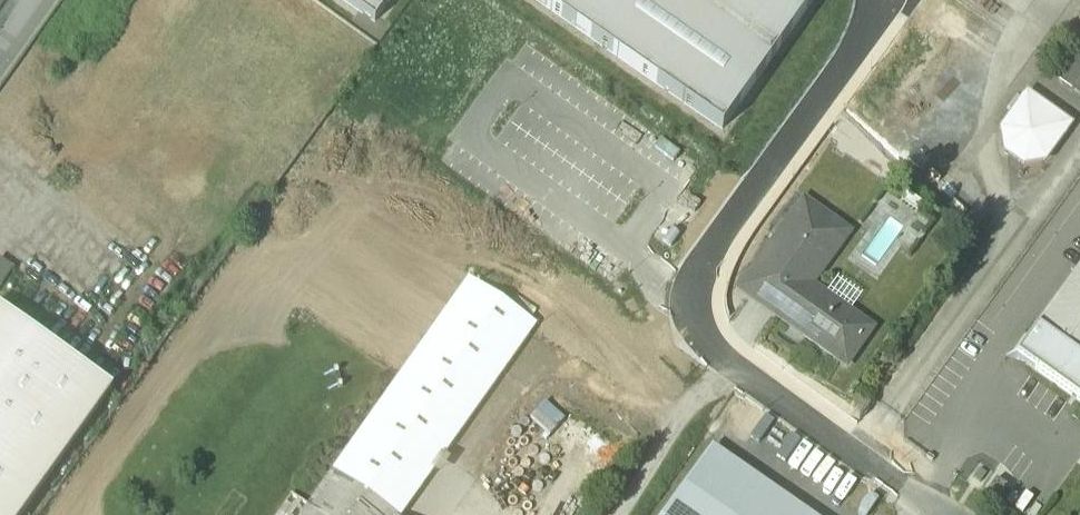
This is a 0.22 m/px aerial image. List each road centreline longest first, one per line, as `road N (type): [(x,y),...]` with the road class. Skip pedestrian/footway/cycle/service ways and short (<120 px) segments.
road 1 (residential): [(927,508),(722,364),(691,297),(697,269),(879,15),(877,0)]

